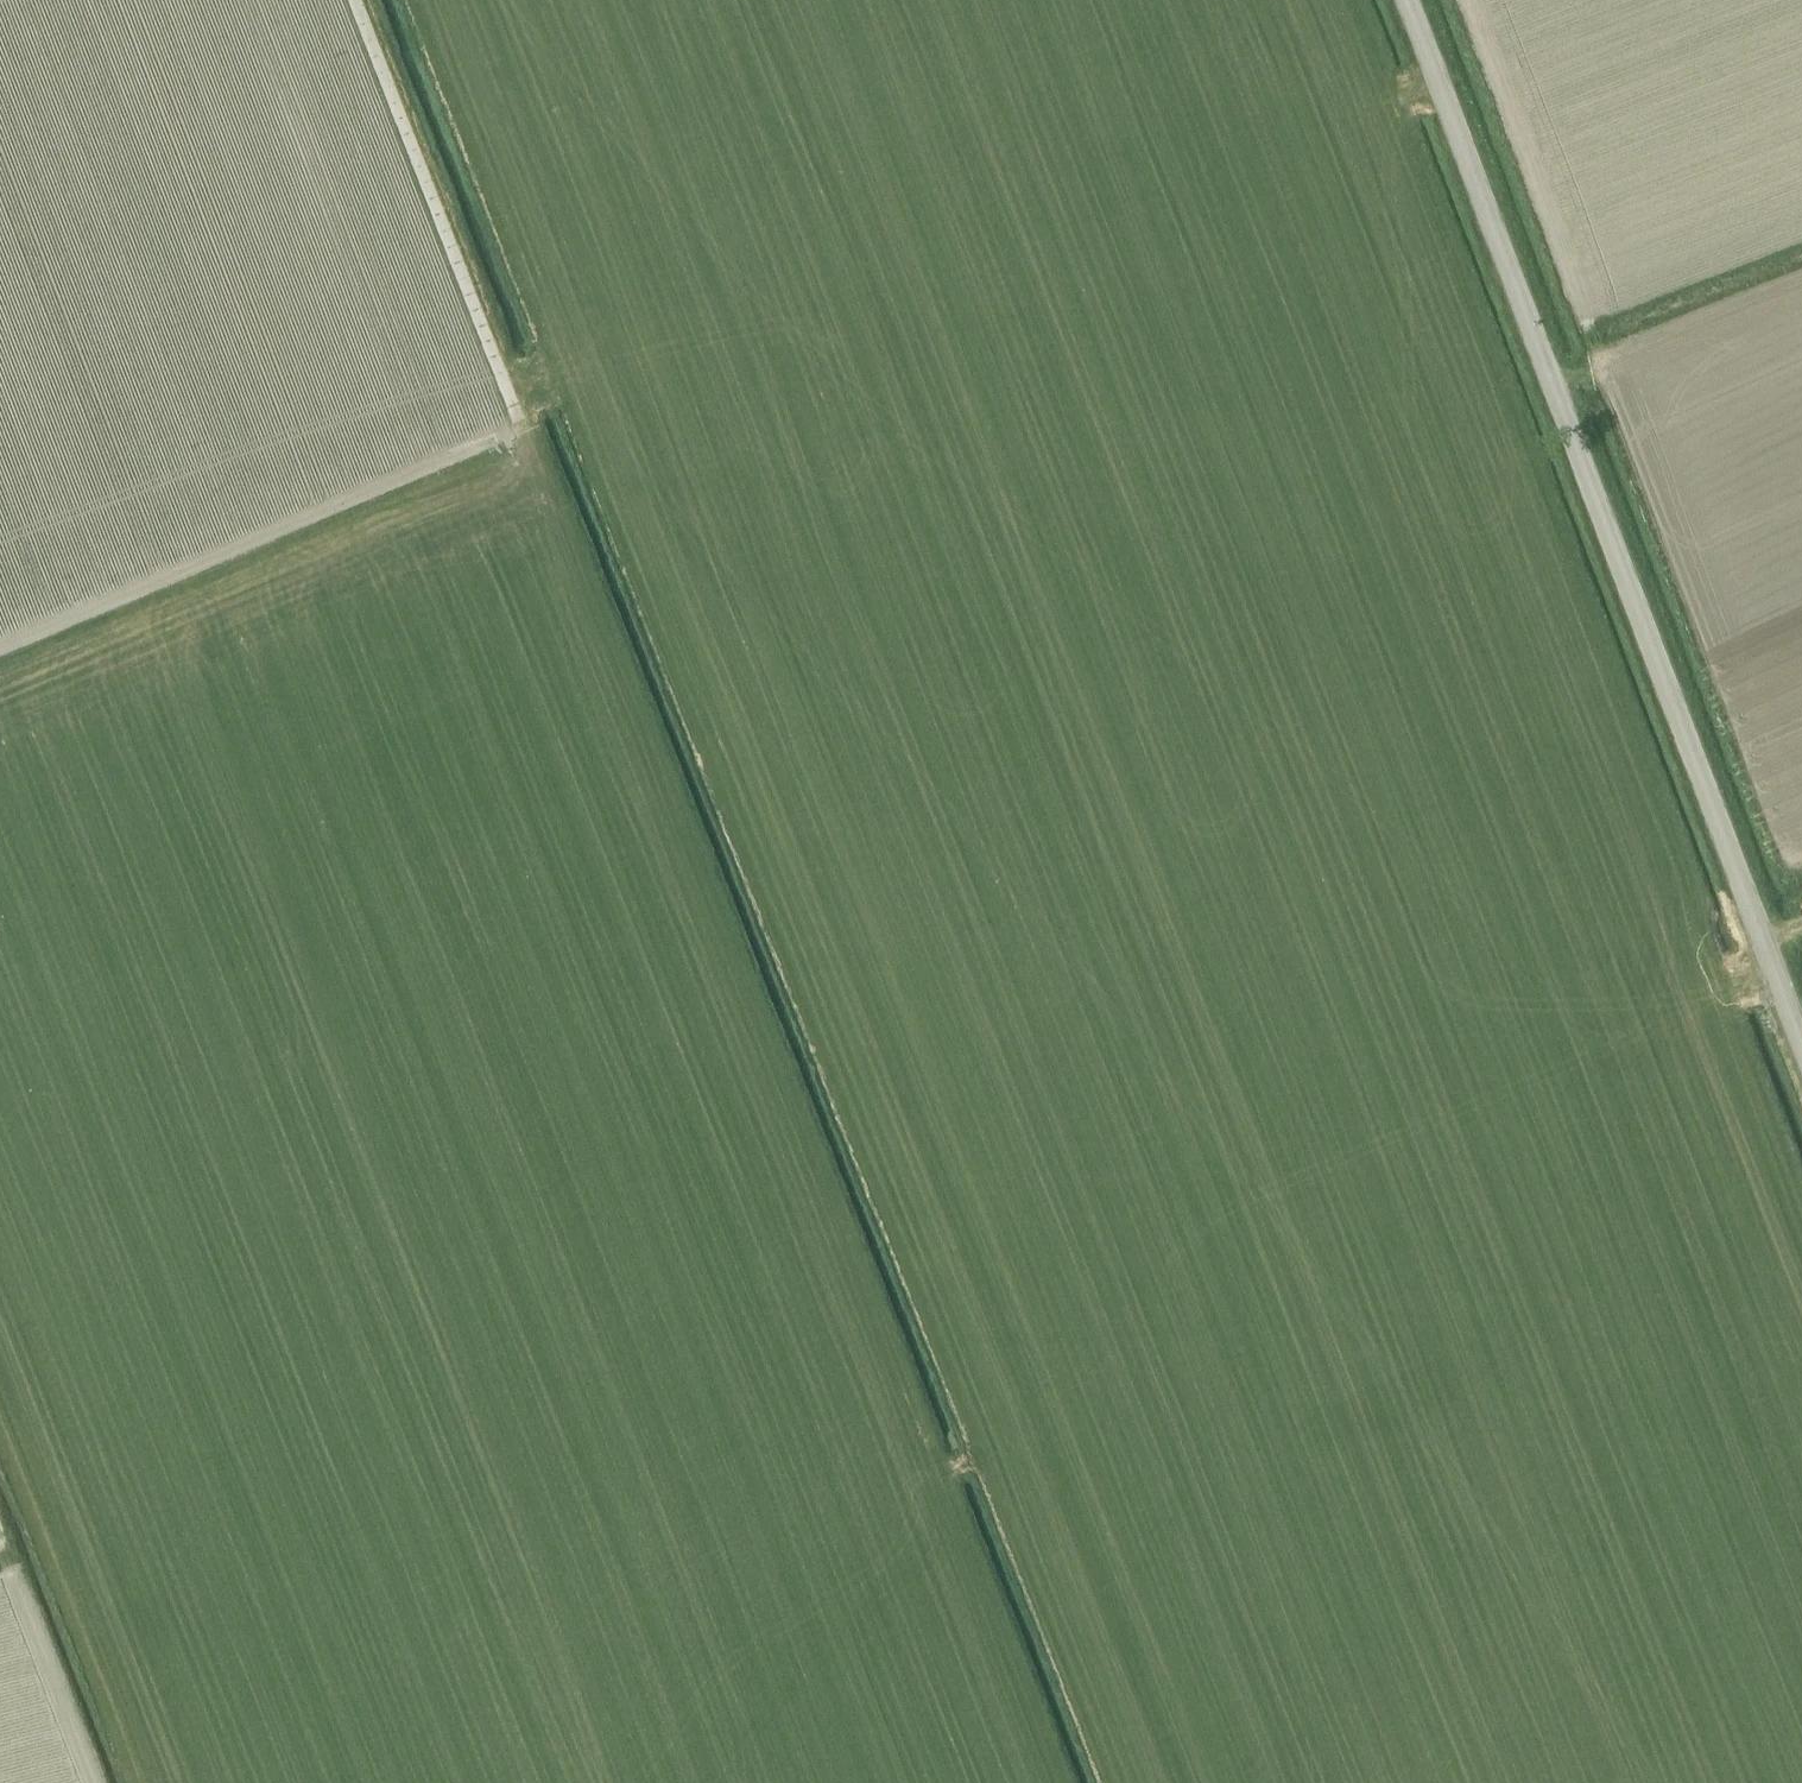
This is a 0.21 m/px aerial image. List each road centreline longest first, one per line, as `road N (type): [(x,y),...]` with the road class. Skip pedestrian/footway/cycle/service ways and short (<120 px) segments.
road 1 (unclassified): [(1801,1048),(1403,0)]

